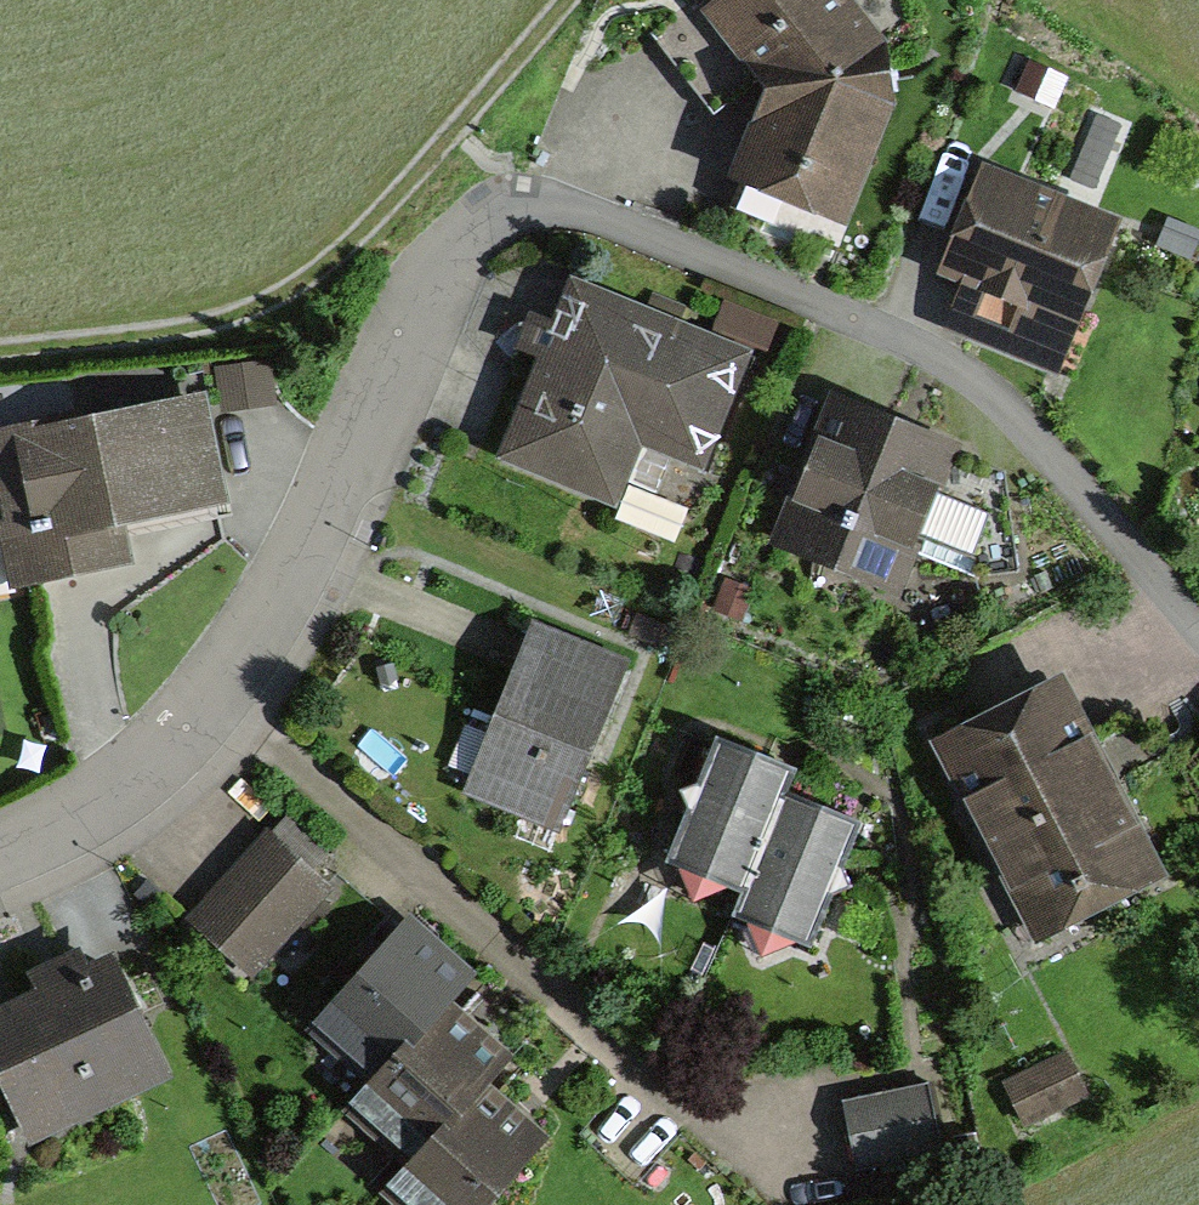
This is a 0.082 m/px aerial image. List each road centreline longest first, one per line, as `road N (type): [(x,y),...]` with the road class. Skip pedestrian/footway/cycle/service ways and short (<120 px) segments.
road 1 (residential): [(0,853),(83,814),(176,753),(295,575),(359,453),(432,269),(476,220),(543,206),(602,219),(921,350),(1001,417),(1198,633)]
road 2 (track): [(0,356),(180,331),(267,301),(331,261),(565,0)]

